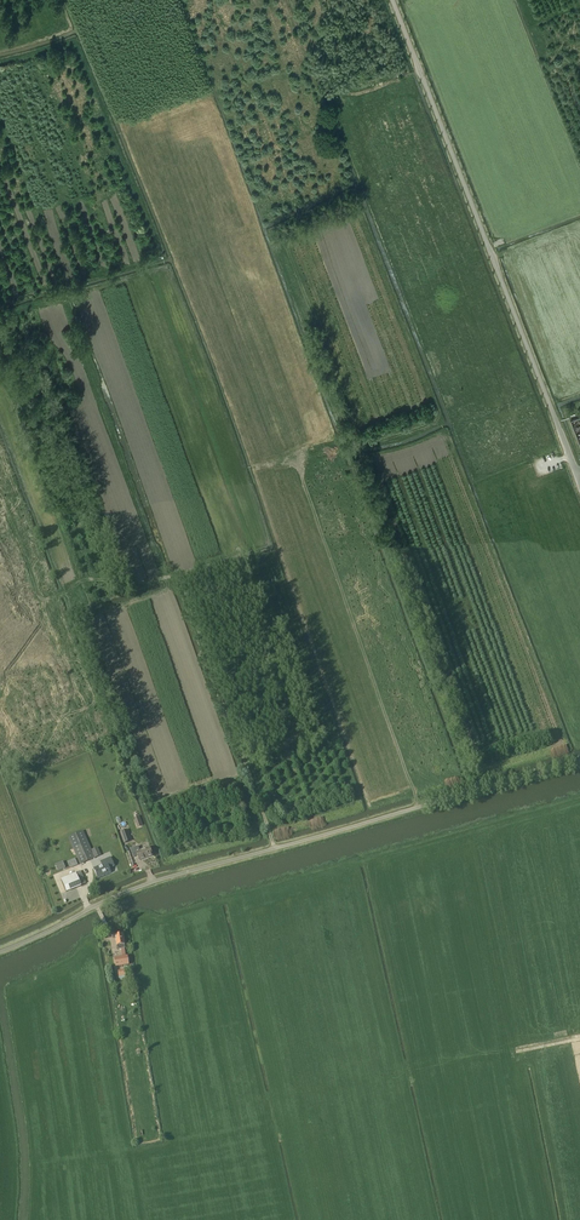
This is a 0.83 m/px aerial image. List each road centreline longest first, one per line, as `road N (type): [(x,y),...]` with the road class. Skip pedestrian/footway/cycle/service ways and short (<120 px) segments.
road 1 (unclassified): [(0,951),(202,863),(579,759)]
road 2 (unclassified): [(579,479),(394,0)]

